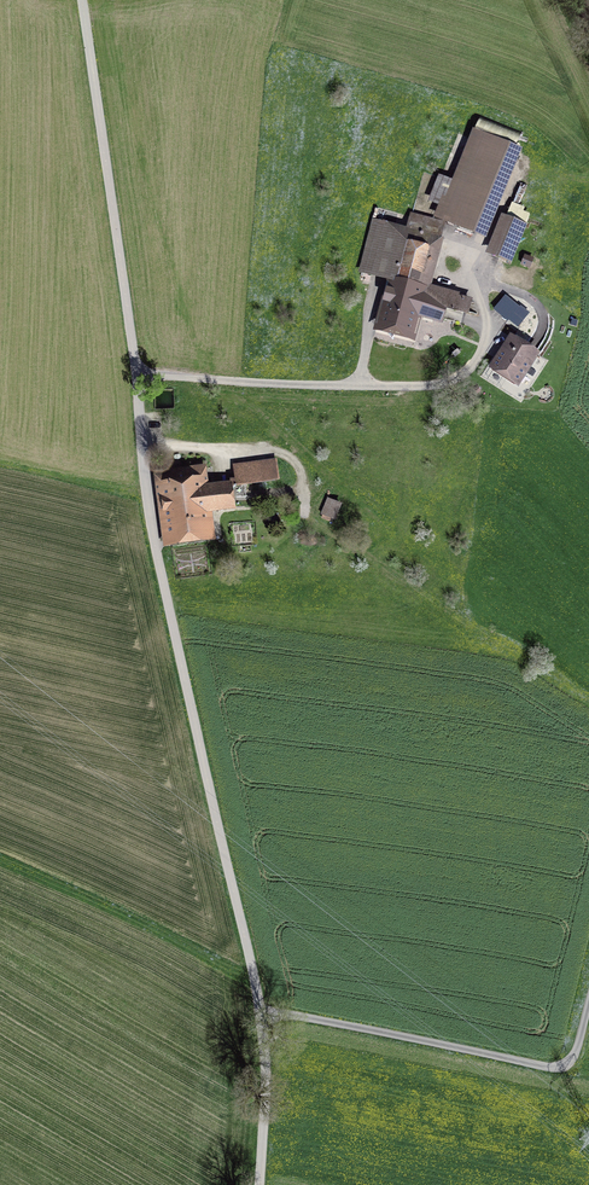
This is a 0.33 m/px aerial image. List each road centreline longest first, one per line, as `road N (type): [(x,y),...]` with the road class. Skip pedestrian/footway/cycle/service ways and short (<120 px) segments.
road 1 (unclassified): [(81,0),(150,515),(260,1008),(260,1184)]
road 2 (track): [(468,282),(485,335),(472,364),(439,385),(387,389),(135,375)]
road 3 (track): [(588,997),(573,1056),(550,1069),(260,1008)]
road 4 (track): [(532,342),(538,305),(522,292),(468,282),(515,171)]
road 5 (track): [(141,443),(293,460),(304,480),(304,517)]

